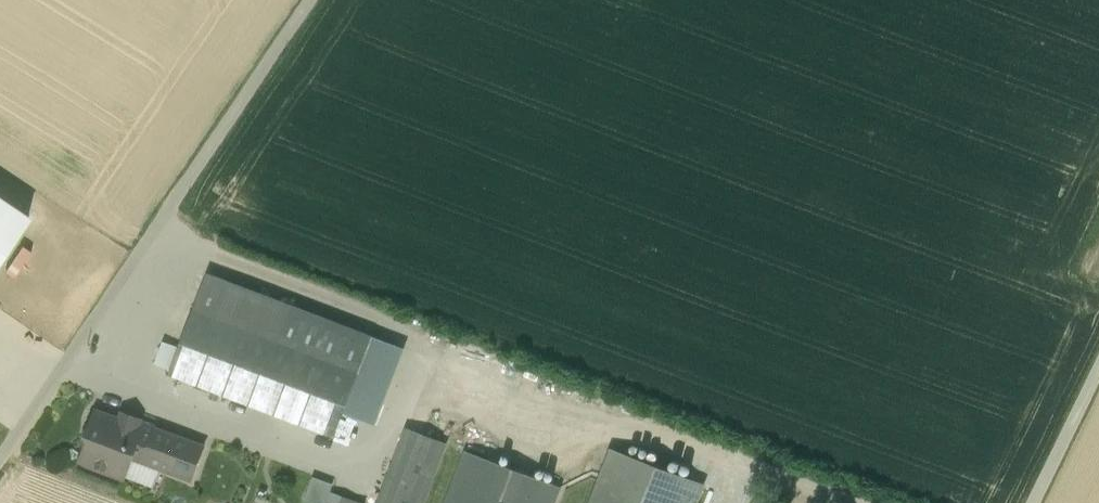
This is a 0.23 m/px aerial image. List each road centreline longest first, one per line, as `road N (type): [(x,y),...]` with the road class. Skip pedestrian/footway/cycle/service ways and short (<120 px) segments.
road 1 (track): [(859,502),(525,378),(406,410),(368,447),(332,461),(263,442),(70,359)]
road 2 (track): [(0,462),(311,0)]
road 3 (track): [(525,378),(155,233)]
road 4 (track): [(1034,502),(1098,371)]

